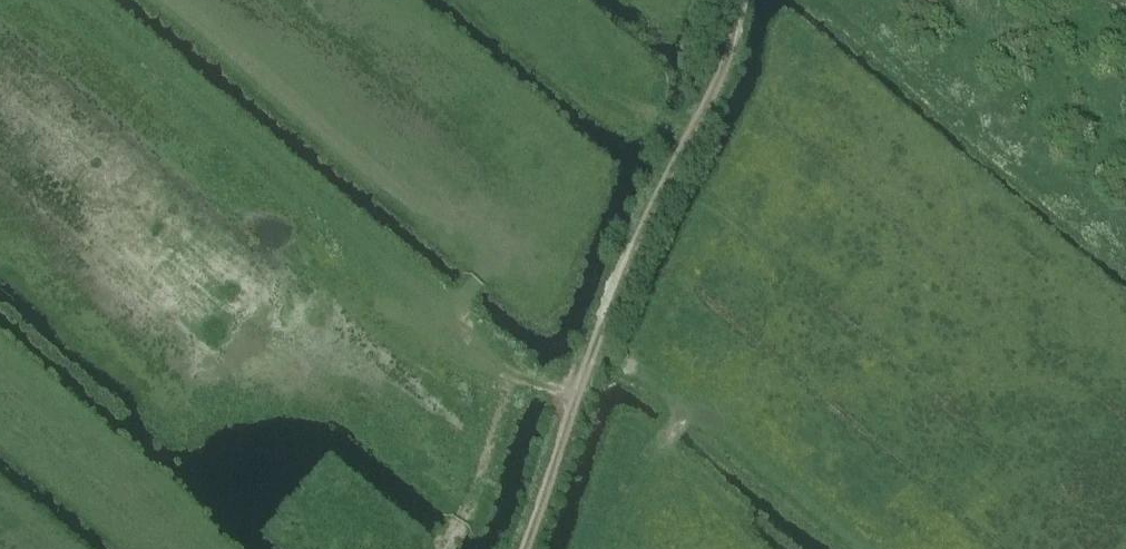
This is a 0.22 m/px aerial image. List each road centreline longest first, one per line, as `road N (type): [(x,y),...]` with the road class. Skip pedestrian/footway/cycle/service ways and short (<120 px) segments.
road 1 (track): [(76,0),(446,316),(499,373),(575,394)]
road 2 (track): [(522,548),(609,303),(733,40),(739,0)]

